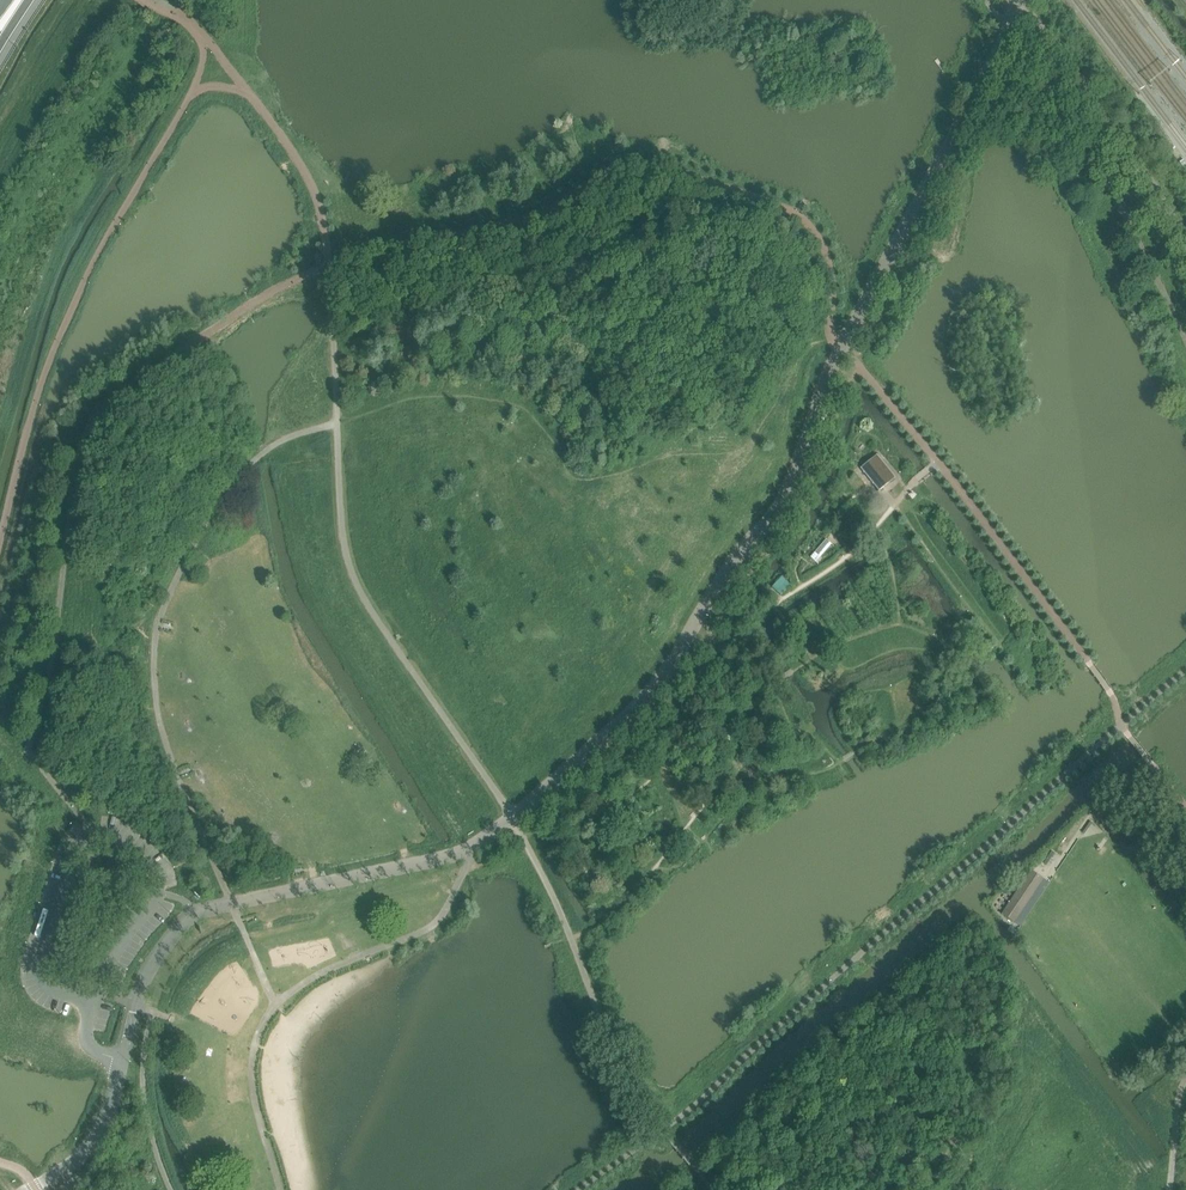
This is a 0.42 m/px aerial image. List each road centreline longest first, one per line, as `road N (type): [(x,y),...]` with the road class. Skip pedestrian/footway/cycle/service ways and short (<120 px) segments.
road 1 (unclassified): [(33,1189),(99,1135),(145,975),(186,918),(216,907)]

